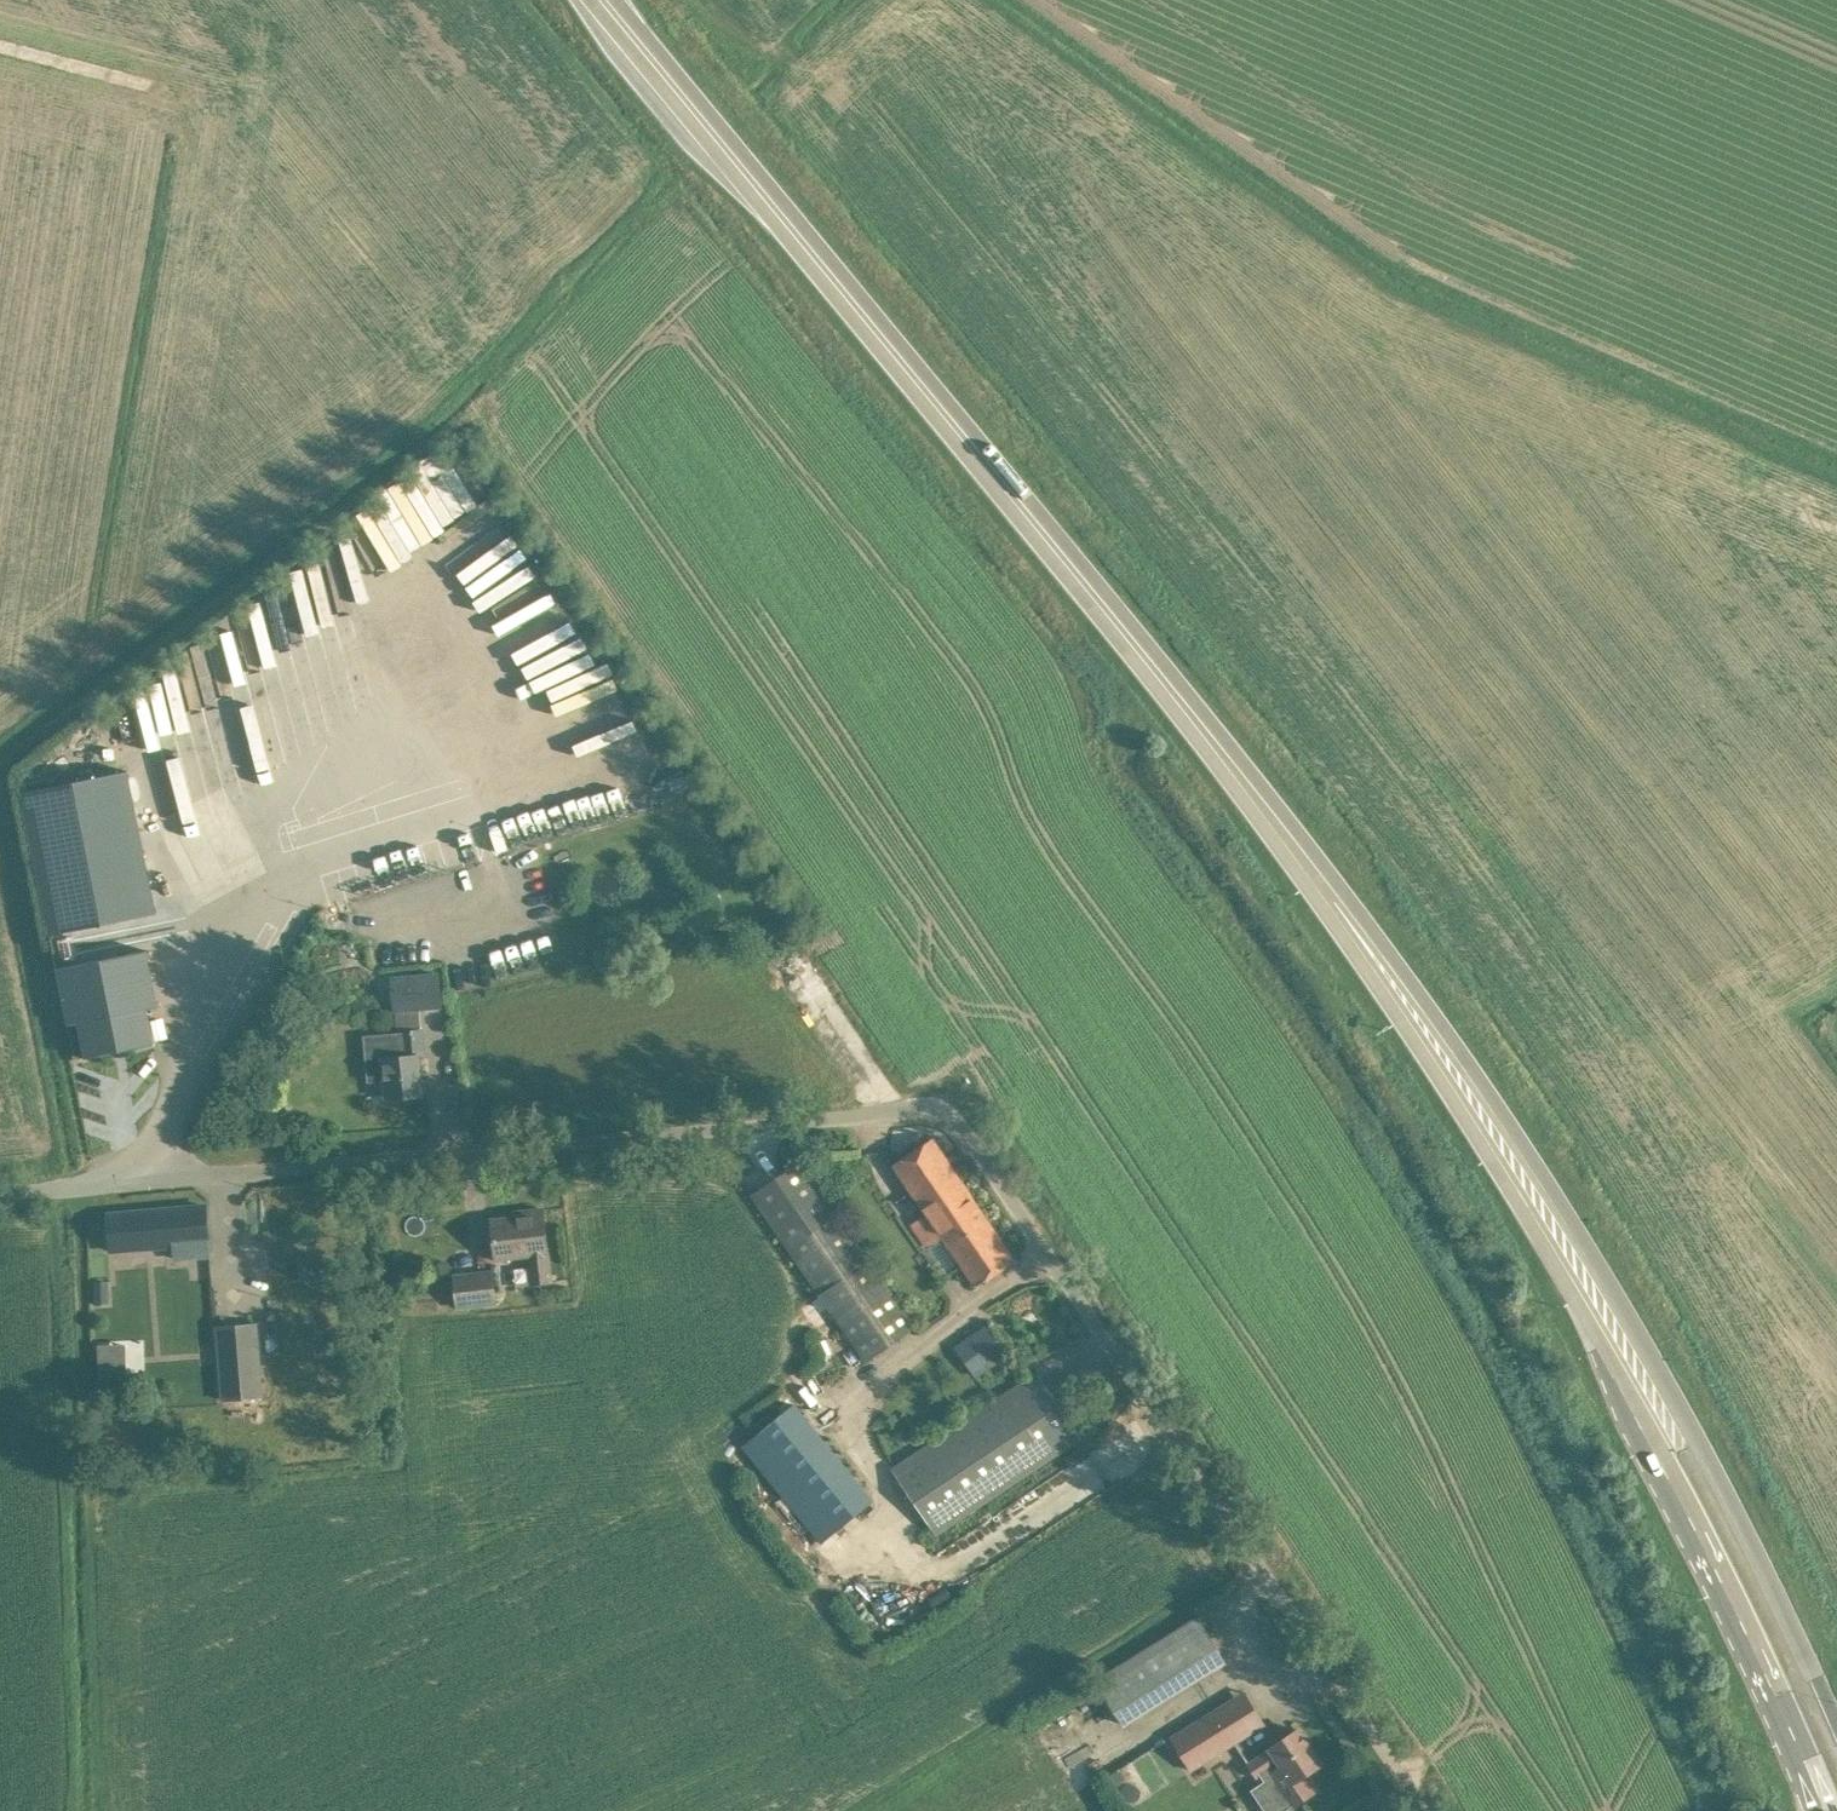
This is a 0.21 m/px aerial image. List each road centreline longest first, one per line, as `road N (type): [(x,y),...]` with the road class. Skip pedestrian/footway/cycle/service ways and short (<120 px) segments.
road 1 (primary): [(1453,1068),(1148,659),(602,0)]
road 2 (unclassified): [(0,1193),(915,1103),(945,1108)]
road 3 (unclassified): [(1431,1810),(972,1130),(945,1108)]
road 4 (primary): [(1453,1068),(1483,1147),(1708,1539),(1823,1810)]
road 5 (primary): [(1836,1725),(1698,1435),(1515,1127),(1453,1068)]
road 6 (track): [(183,96),(0,46)]

